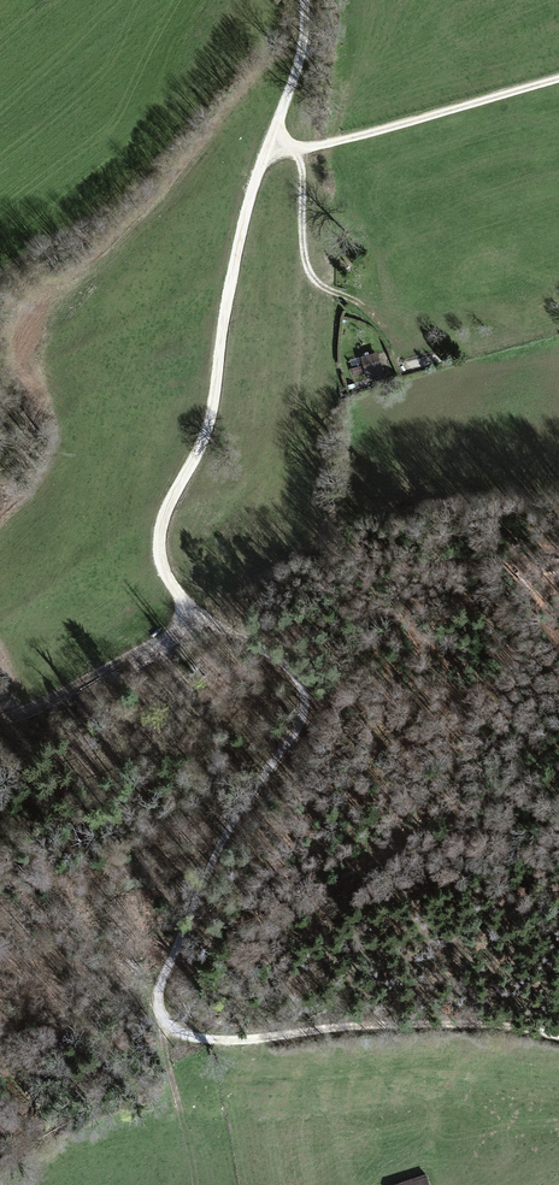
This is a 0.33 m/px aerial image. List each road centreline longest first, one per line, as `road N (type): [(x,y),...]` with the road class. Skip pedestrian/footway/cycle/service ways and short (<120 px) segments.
road 1 (track): [(558,1035),(460,1022),(214,1038),(176,1031),(160,1012),(164,969),(211,863),(304,711),(292,671),(201,613),(160,558),(160,530),(208,437),(235,259),(255,178),(302,57),(305,0)]
road 2 (track): [(294,150),(558,77)]
road 3 (track): [(0,720),(201,613)]
road 4 (track): [(268,144),(294,150),(301,161),(310,277),(370,314)]
road 5 (track): [(376,1025),(482,958),(534,949),(558,959)]
road 6 (track): [(167,1024),(161,1047),(196,1184)]

